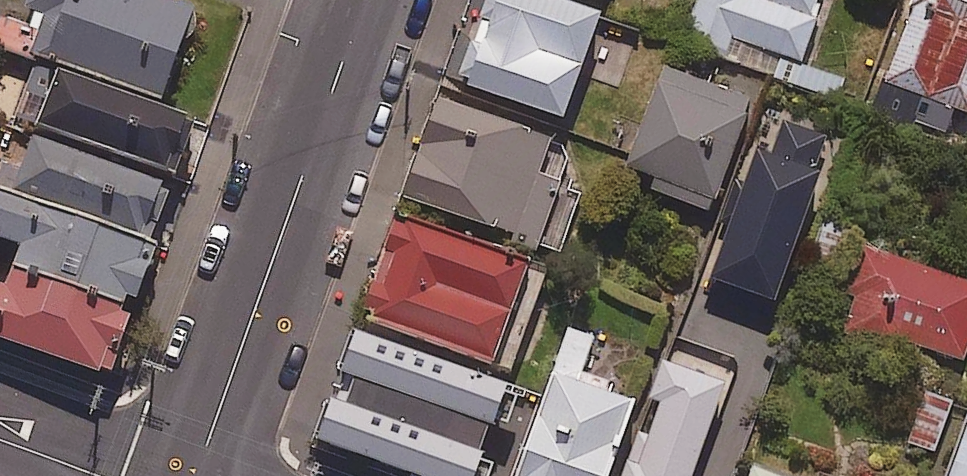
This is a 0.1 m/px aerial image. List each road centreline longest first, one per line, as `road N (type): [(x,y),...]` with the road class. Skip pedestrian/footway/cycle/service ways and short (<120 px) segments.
road 1 (tertiary): [(376,0),(216,475)]
road 2 (residential): [(154,475),(0,421)]

